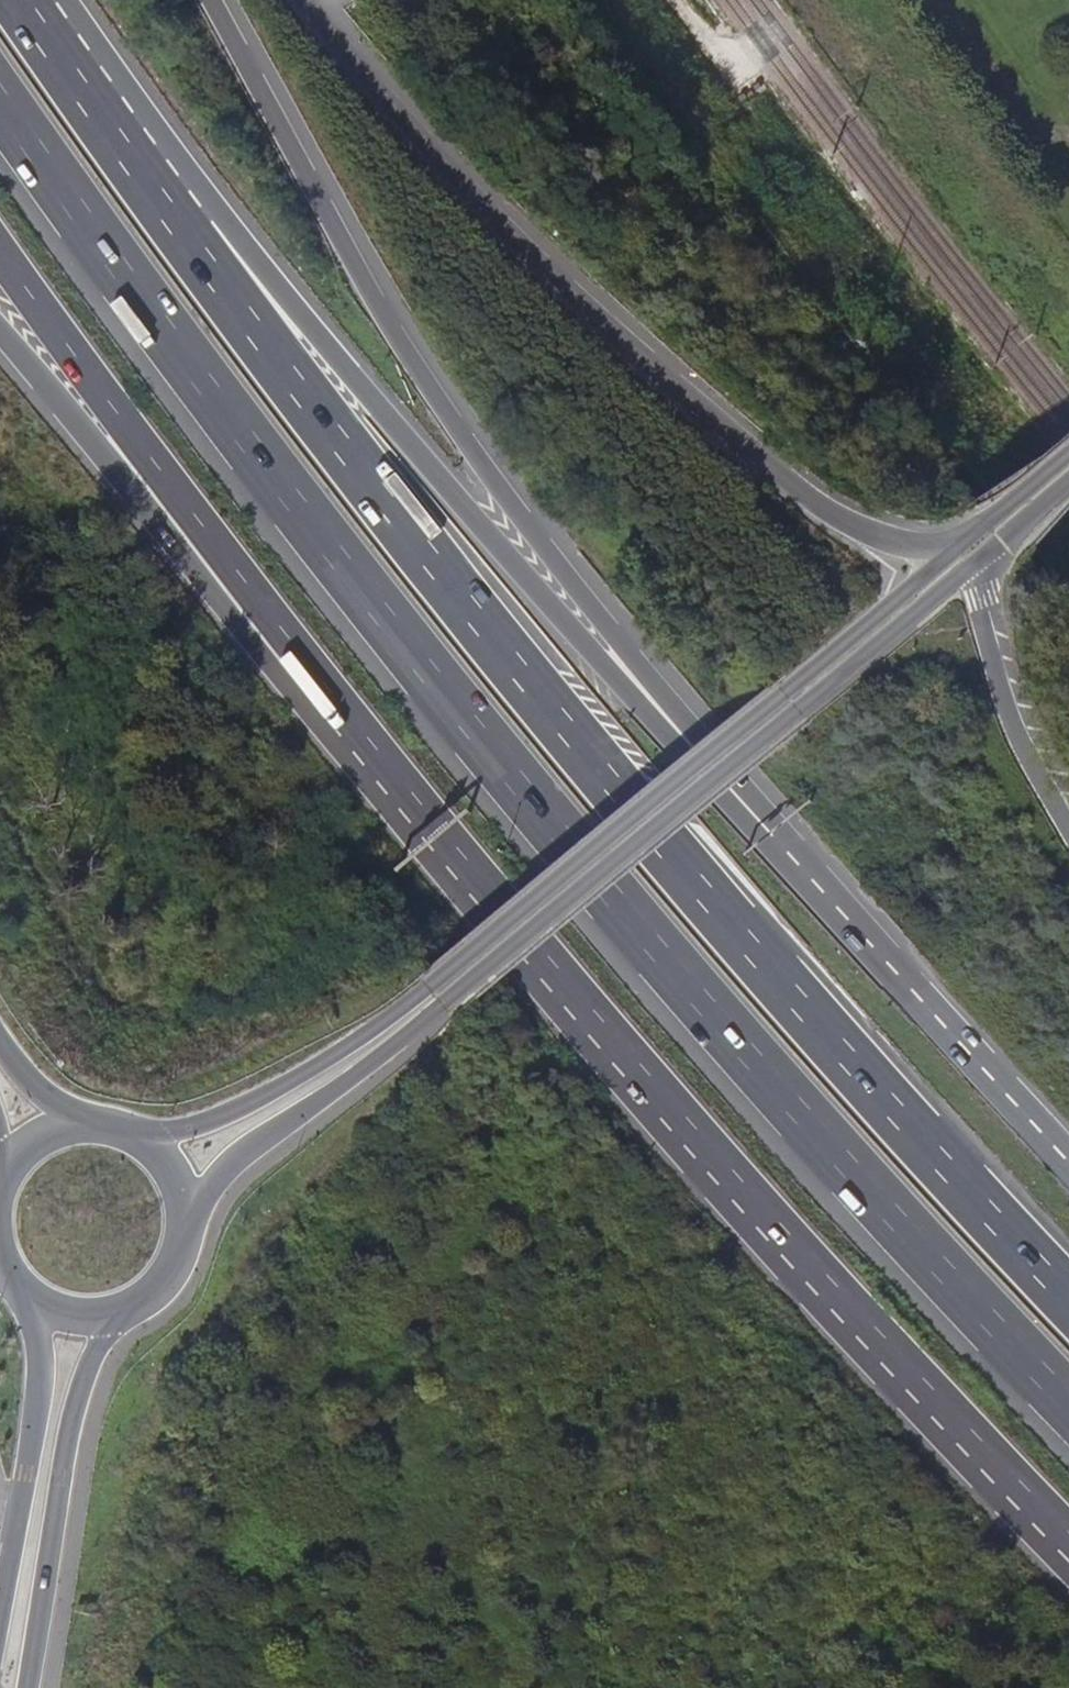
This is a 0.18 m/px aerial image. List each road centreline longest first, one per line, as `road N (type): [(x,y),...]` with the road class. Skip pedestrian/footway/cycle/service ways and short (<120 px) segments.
road 1 (motorway): [(0,88),(456,697),(683,970),(1068,1392)]
road 2 (motorway): [(1068,1308),(710,900),(359,464),(189,224)]
road 3 (motorway): [(200,551),(612,1049),(867,1335),(1068,1546)]
road 4 (secondary): [(964,540),(428,988),(243,1109),(138,1145)]
road 5 (secondary): [(186,1222),(221,1179),(442,1006),(971,567)]
road 6 (motorway): [(768,837),(536,538),(418,360),(213,0)]
road 7 (primary): [(964,540),(900,543),(864,530),(764,464),(489,210),(306,0)]
road 8 (motorway): [(768,837),(189,224)]
road 9 (motorway): [(1068,1161),(768,837)]
road 10 (secondary): [(28,1687),(81,1391),(113,1316)]
road 11 (motorway): [(0,268),(200,551)]
road 12 (secondary): [(45,1304),(36,1441),(0,1619)]
road 13 (motorway): [(0,330),(118,475),(200,551)]
road 14 (motorway): [(1068,826),(1002,694),(971,567)]
road 15 (motorway): [(189,224),(37,0)]
road 16 (secondary): [(1068,454),(964,540)]
road 17 (motorway): [(93,1133),(0,1040)]
road 18 (secondary): [(113,1316),(137,1307),(174,1271),(186,1222)]
road 19 (secondary): [(971,567),(1068,486)]

